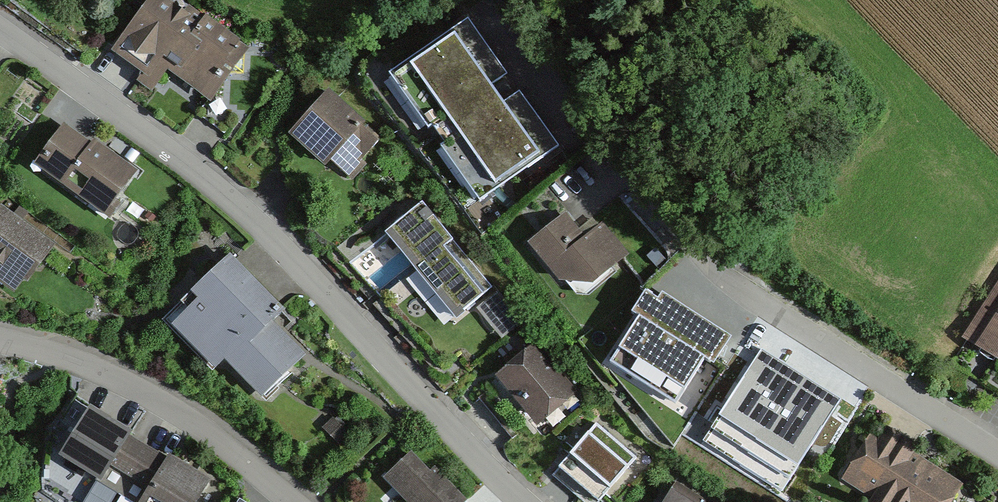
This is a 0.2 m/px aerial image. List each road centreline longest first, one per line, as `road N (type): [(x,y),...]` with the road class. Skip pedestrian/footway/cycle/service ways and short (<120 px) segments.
road 1 (residential): [(0,29),(250,213),(523,501)]
road 2 (residential): [(0,341),(88,364),(138,388),(194,420),(295,501)]
road 3 (residential): [(716,273),(997,452)]

